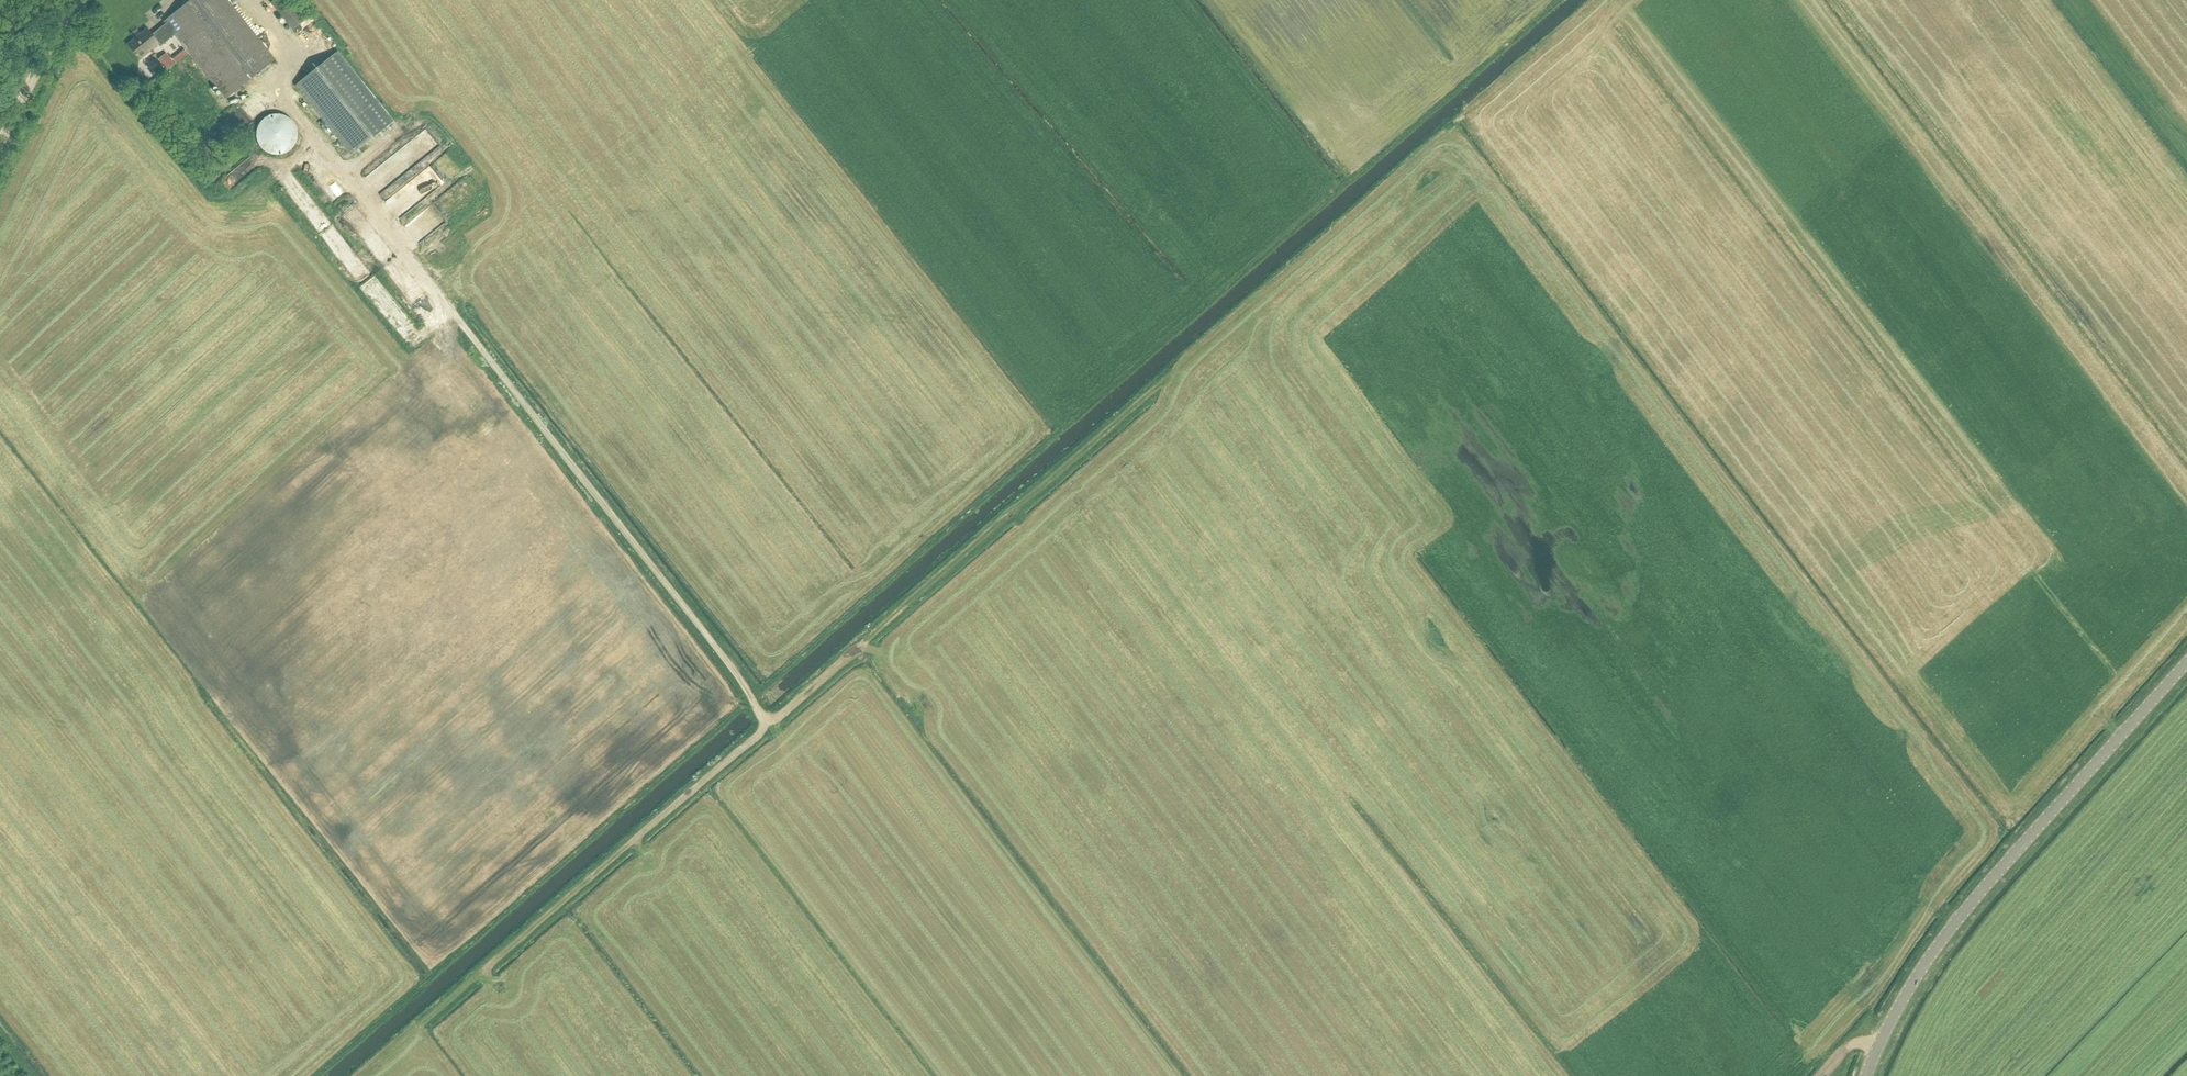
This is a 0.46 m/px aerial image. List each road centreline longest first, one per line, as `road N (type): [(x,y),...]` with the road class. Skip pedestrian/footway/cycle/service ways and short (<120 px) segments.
road 1 (track): [(316,1075),(1562,0)]
road 2 (tertiary): [(1866,1075),(1933,951),(2186,657)]
road 3 (unclassified): [(0,139),(79,0)]

